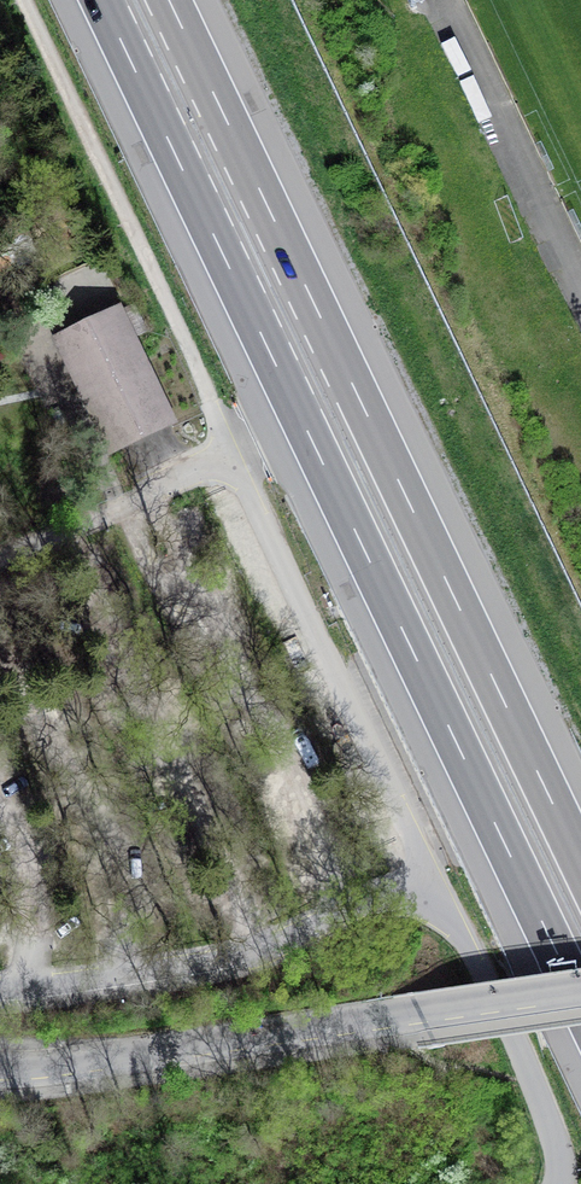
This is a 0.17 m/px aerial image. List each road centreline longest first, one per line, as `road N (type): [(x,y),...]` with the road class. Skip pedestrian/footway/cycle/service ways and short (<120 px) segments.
road 1 (motorway): [(102,0),(580,1004)]
road 2 (motorway): [(580,862),(169,0)]
road 3 (tertiary): [(580,991),(66,1065),(0,1067)]
road 4 (track): [(231,446),(405,827),(415,870),(395,896)]
road 5 (track): [(24,0),(231,446)]

